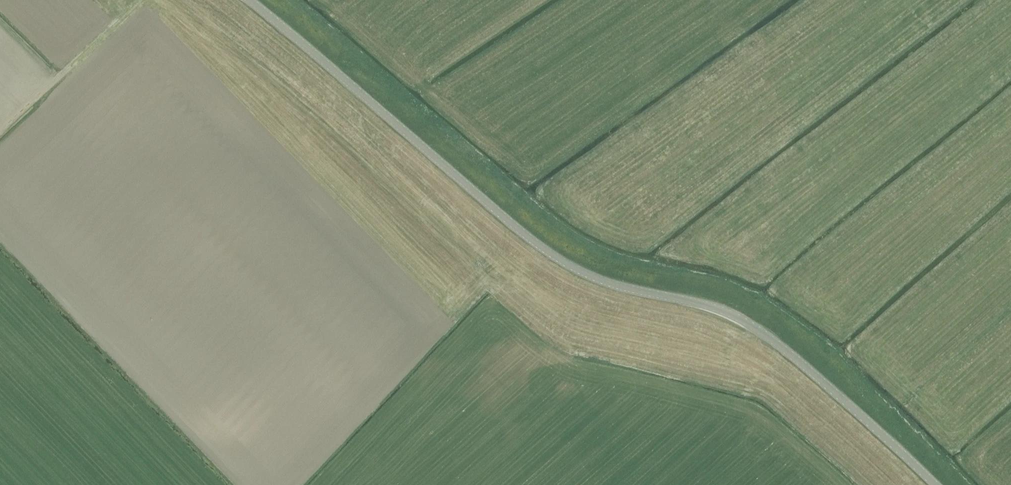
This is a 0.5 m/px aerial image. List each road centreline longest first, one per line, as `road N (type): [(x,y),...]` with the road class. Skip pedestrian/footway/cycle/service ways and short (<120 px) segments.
road 1 (tertiary): [(934,484),(749,324),(594,278),(546,251),(246,0)]

